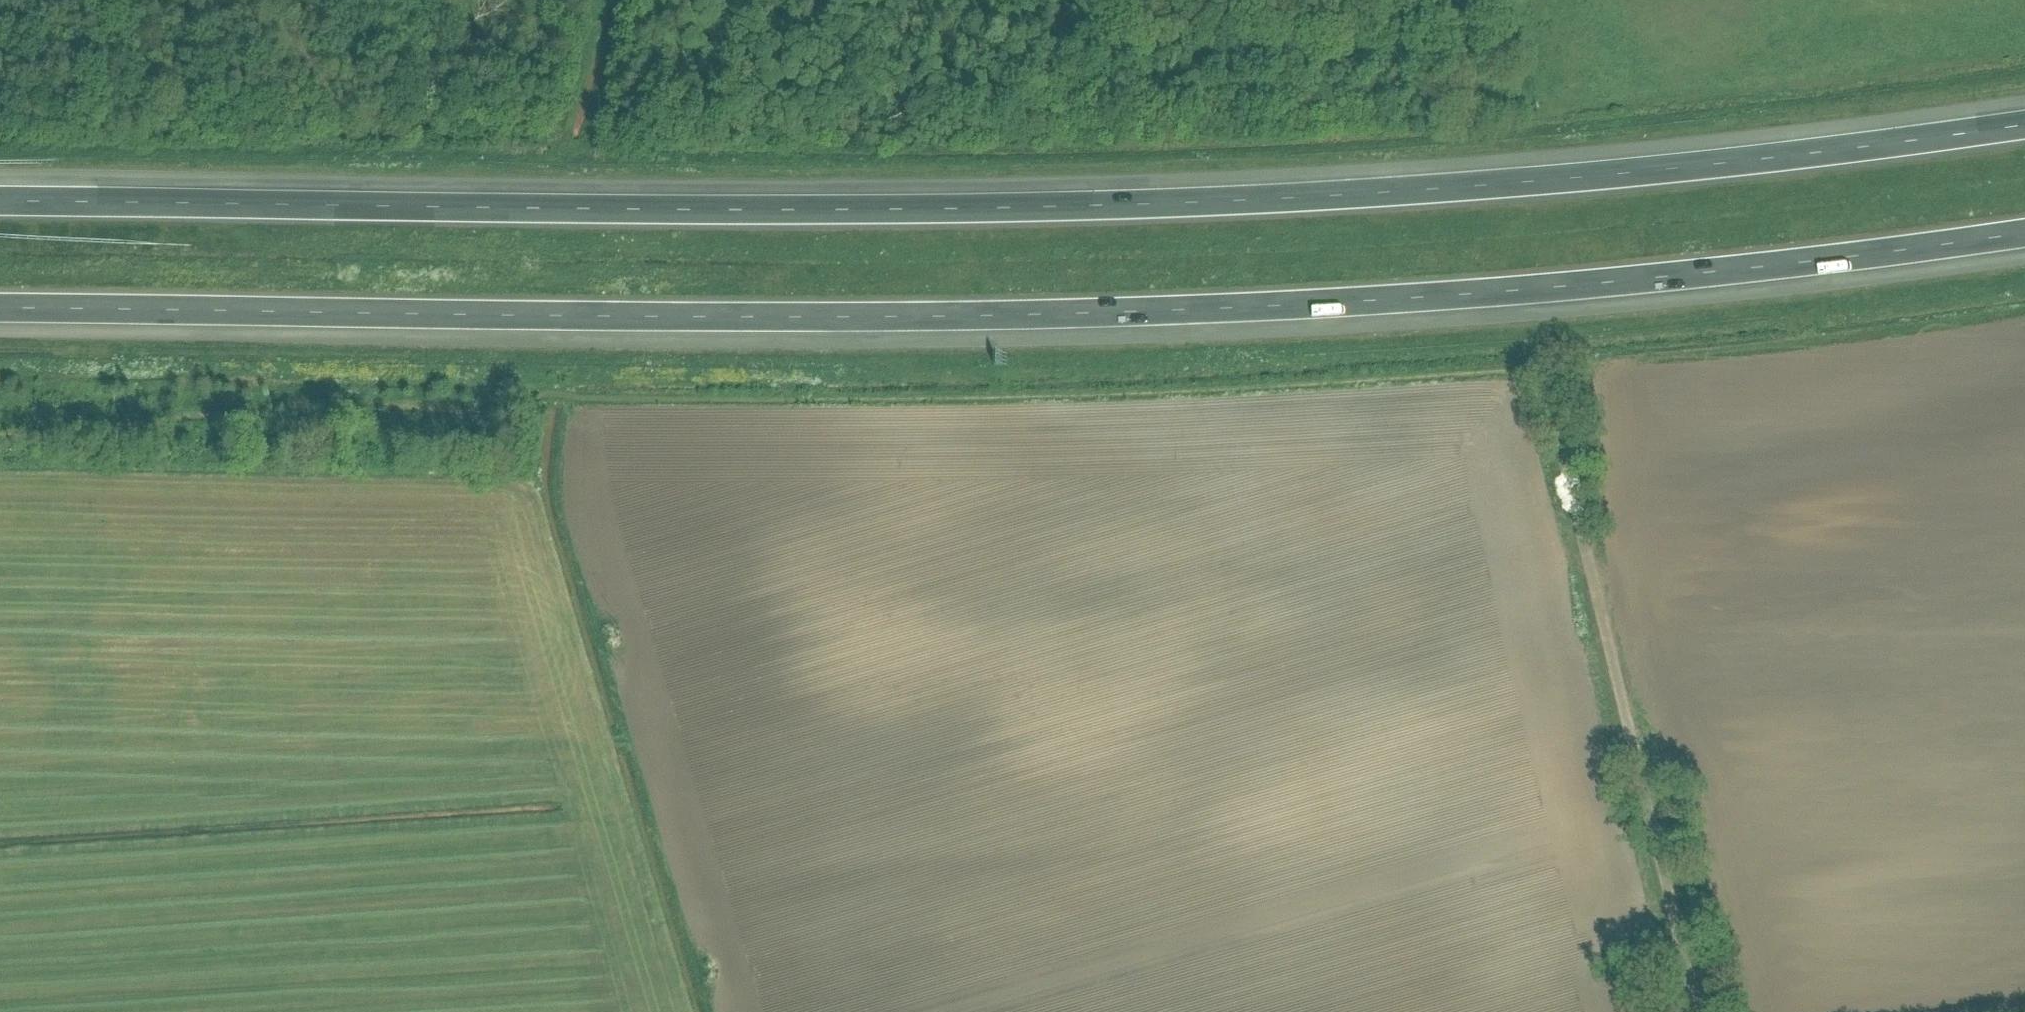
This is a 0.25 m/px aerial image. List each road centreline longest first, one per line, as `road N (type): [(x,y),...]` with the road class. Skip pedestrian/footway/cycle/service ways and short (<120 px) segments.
road 1 (motorway): [(2024,117),(1870,142),(1447,179),(742,203),(0,202)]
road 2 (motorway): [(0,310),(751,308),(1459,285),(1841,257),(2024,229)]
road 3 (unclassified): [(1690,1011),(1559,474)]

